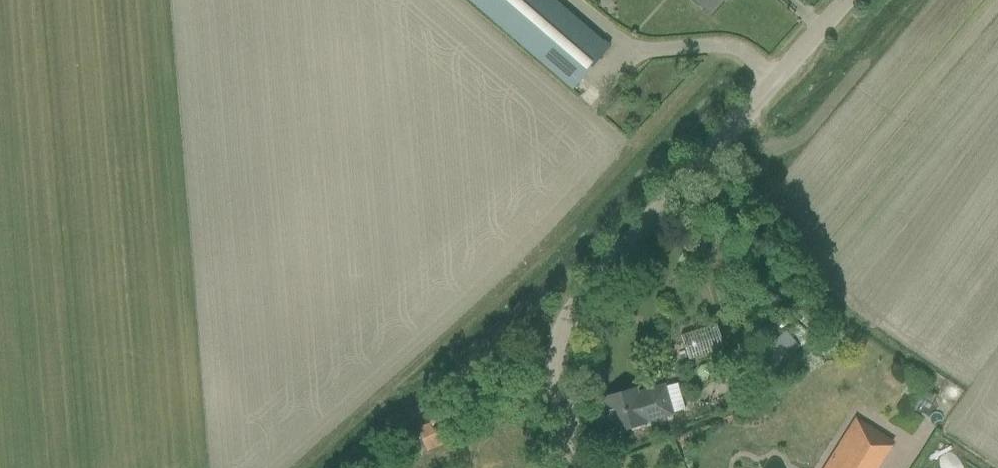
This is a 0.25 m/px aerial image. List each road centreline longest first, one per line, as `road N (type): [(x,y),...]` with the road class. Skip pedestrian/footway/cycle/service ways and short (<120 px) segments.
road 1 (unclassified): [(586,467),(554,387),(564,320),(843,0)]

